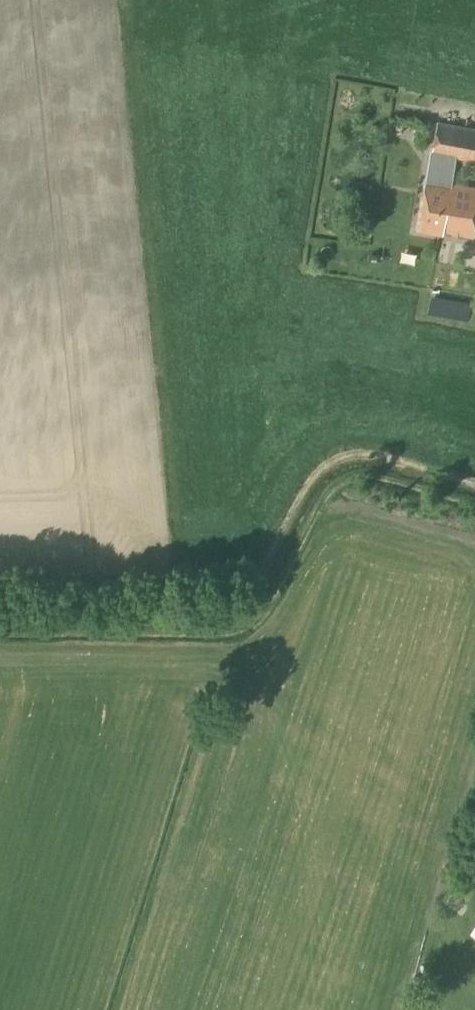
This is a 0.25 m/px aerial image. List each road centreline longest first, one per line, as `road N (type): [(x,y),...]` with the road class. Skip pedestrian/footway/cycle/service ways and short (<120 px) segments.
road 1 (track): [(0,613),(233,607),(251,592),(307,483),(327,462),(362,452),(474,481)]

